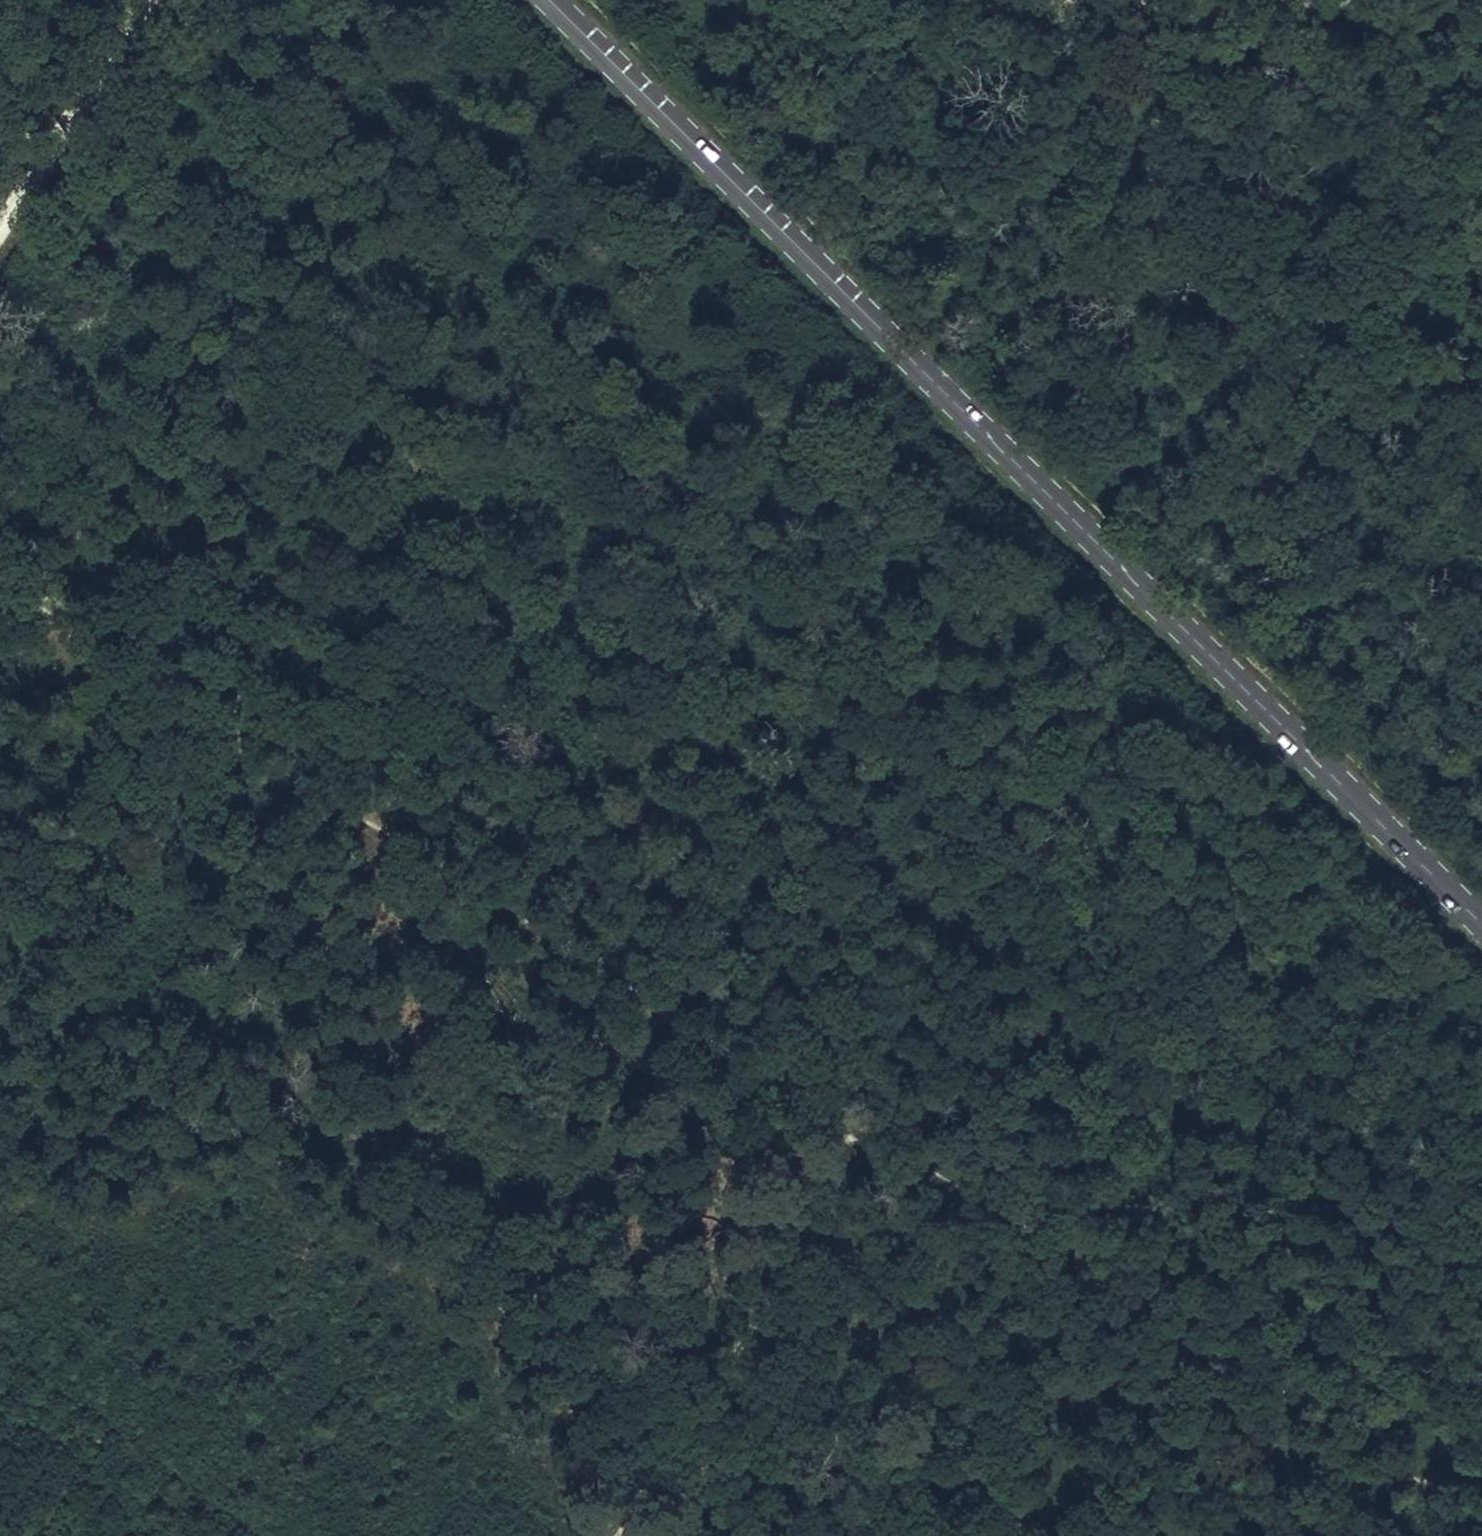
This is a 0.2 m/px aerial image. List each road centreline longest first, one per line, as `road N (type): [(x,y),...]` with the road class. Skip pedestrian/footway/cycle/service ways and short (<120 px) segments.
road 1 (secondary): [(547,0),(1481,928)]
road 2 (track): [(0,225),(146,0)]

